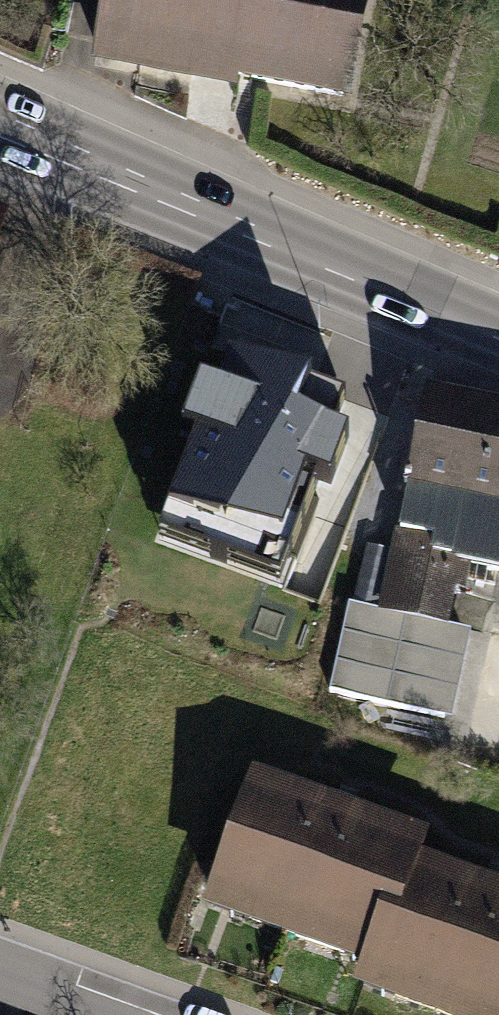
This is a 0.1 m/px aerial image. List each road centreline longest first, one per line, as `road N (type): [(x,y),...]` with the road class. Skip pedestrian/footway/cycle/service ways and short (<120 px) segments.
road 1 (primary): [(0,120),(498,329)]
road 2 (residential): [(133,1014),(0,968)]

